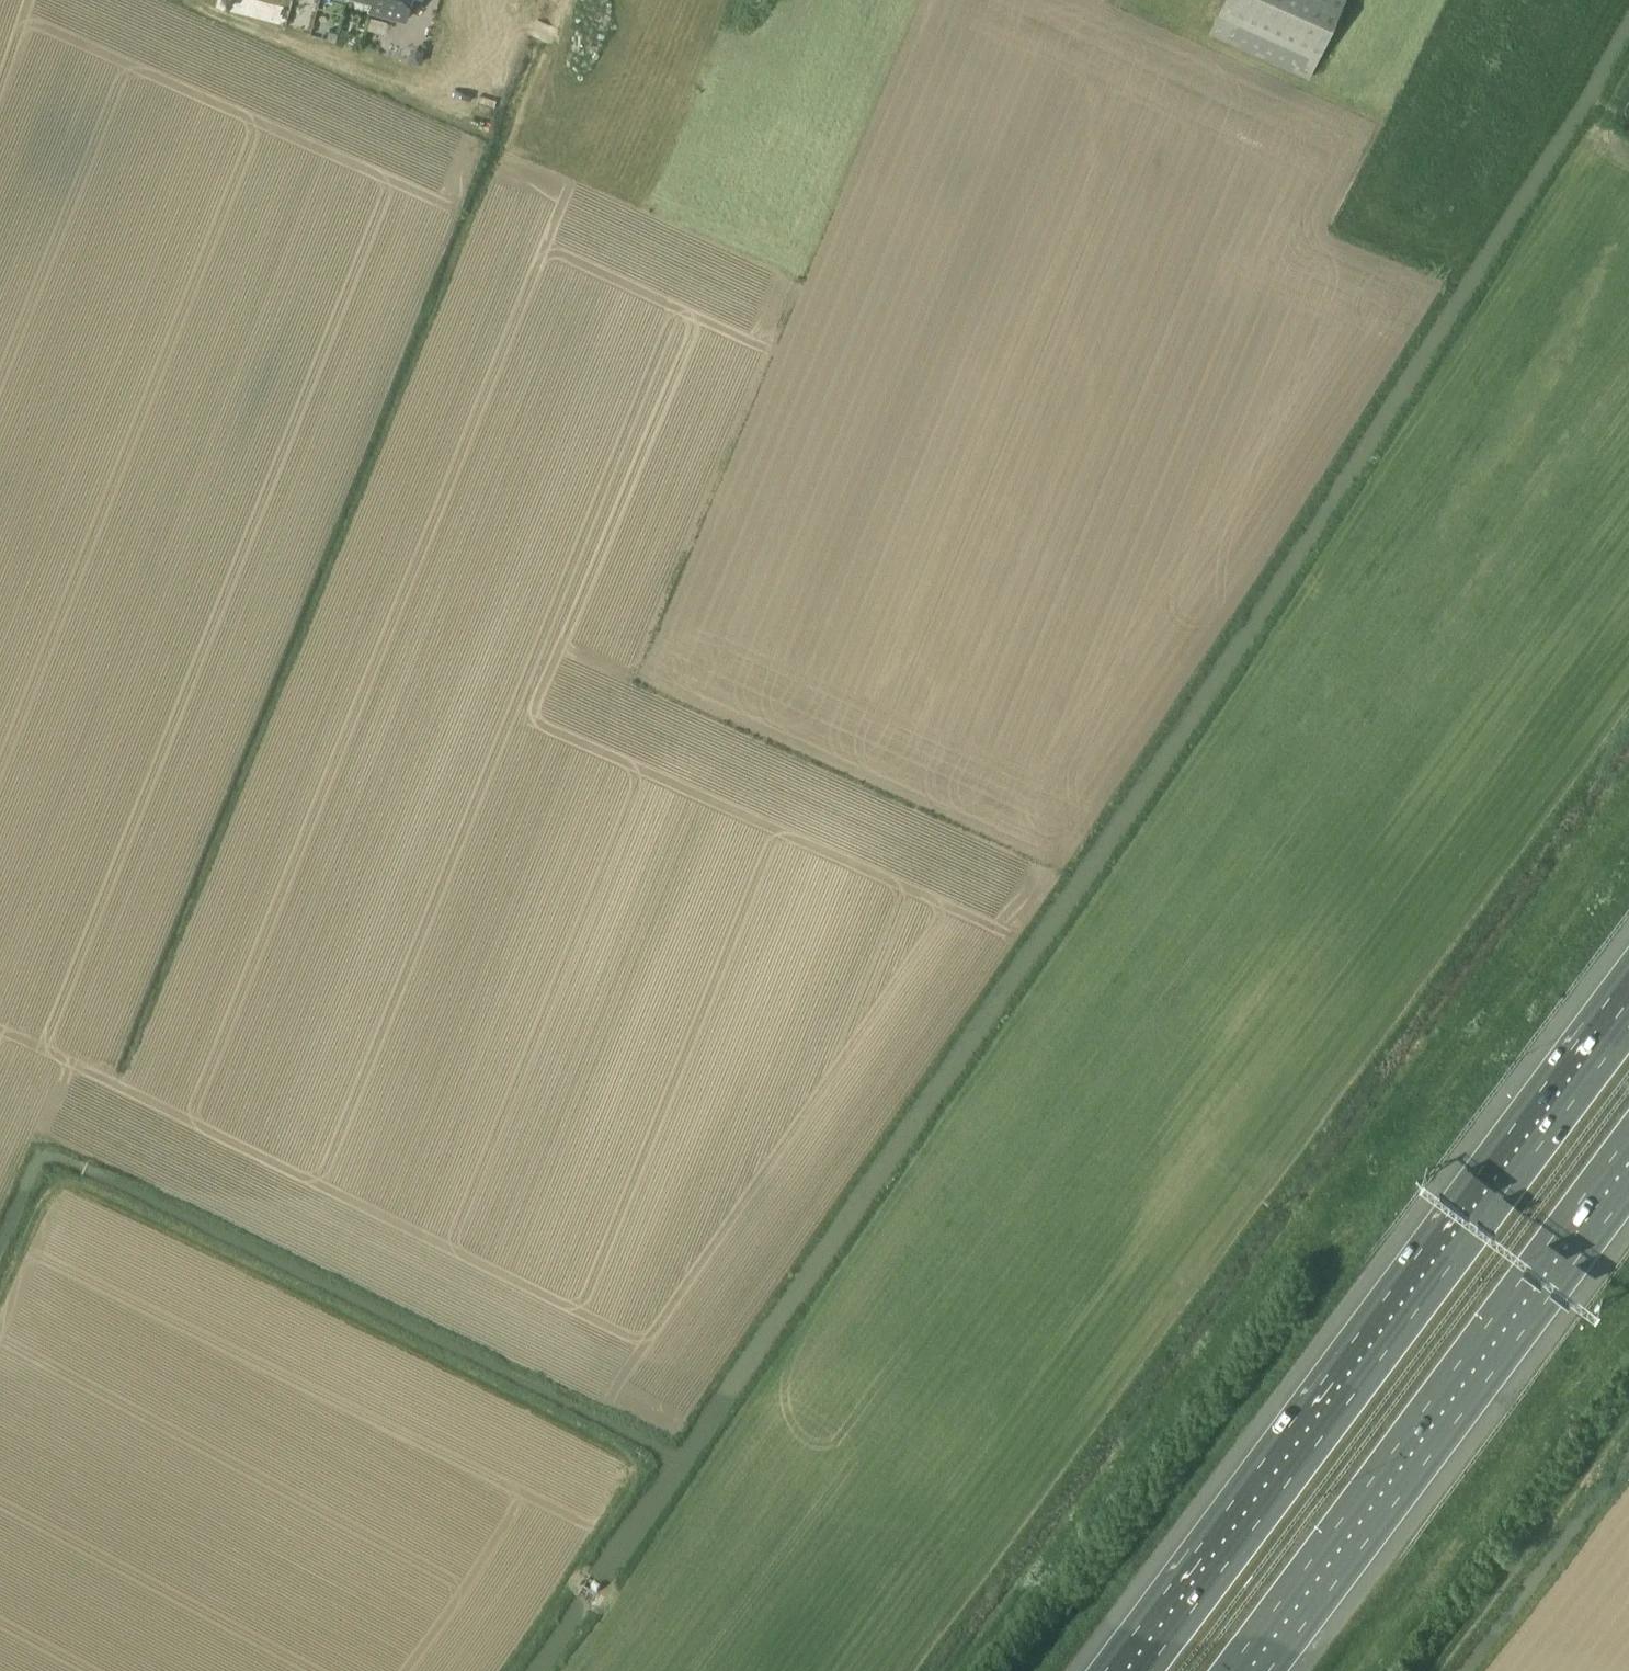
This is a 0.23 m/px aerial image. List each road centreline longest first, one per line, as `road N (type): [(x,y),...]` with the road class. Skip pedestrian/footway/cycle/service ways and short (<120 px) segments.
road 1 (motorway): [(1628,1001),(1127,1670)]
road 2 (motorway): [(1248,1670),(1628,1162)]

